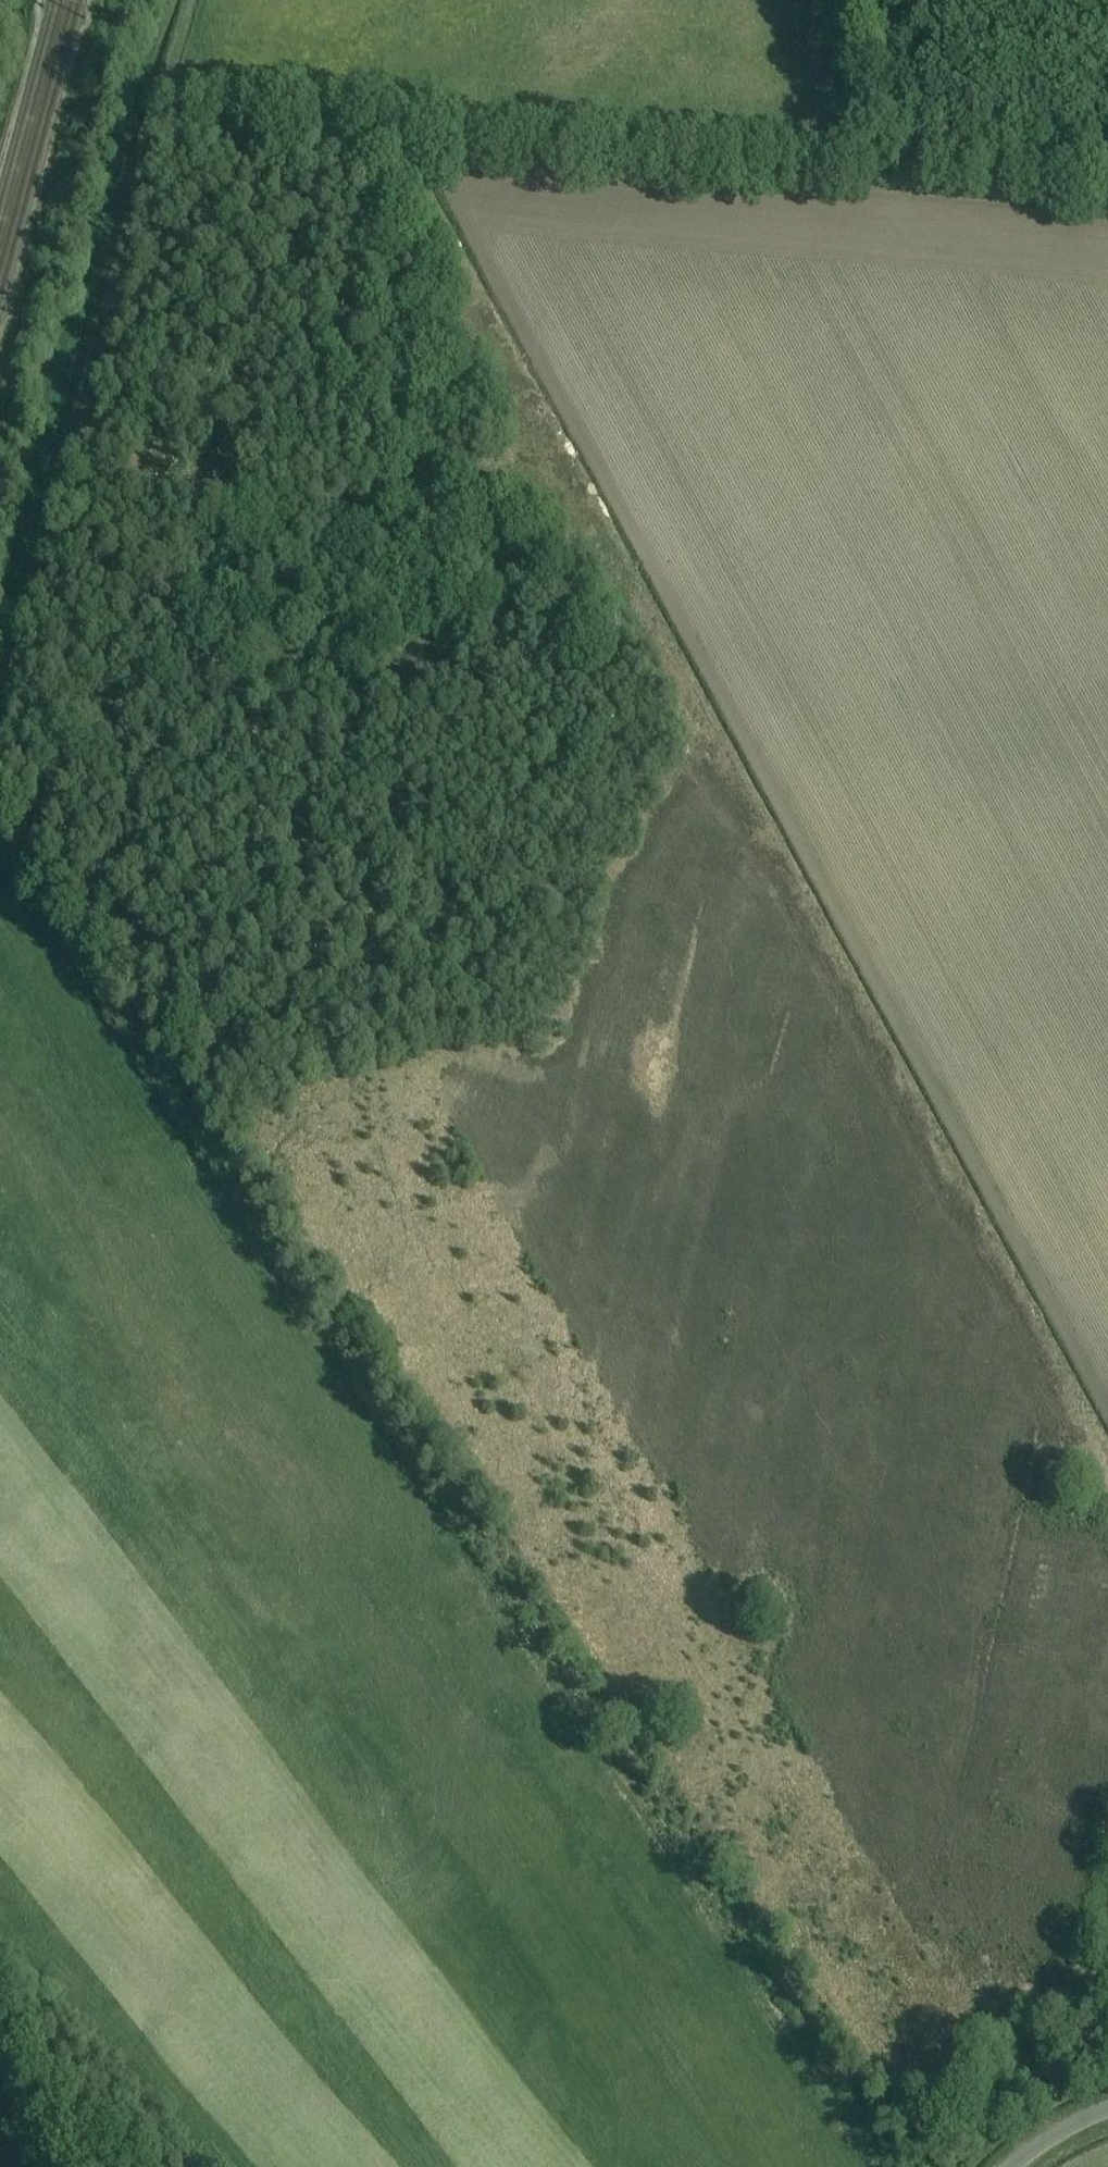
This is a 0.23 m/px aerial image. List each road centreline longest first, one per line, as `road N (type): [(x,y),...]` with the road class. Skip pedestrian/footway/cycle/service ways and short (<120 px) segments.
road 1 (track): [(193,0),(35,542),(0,698)]

